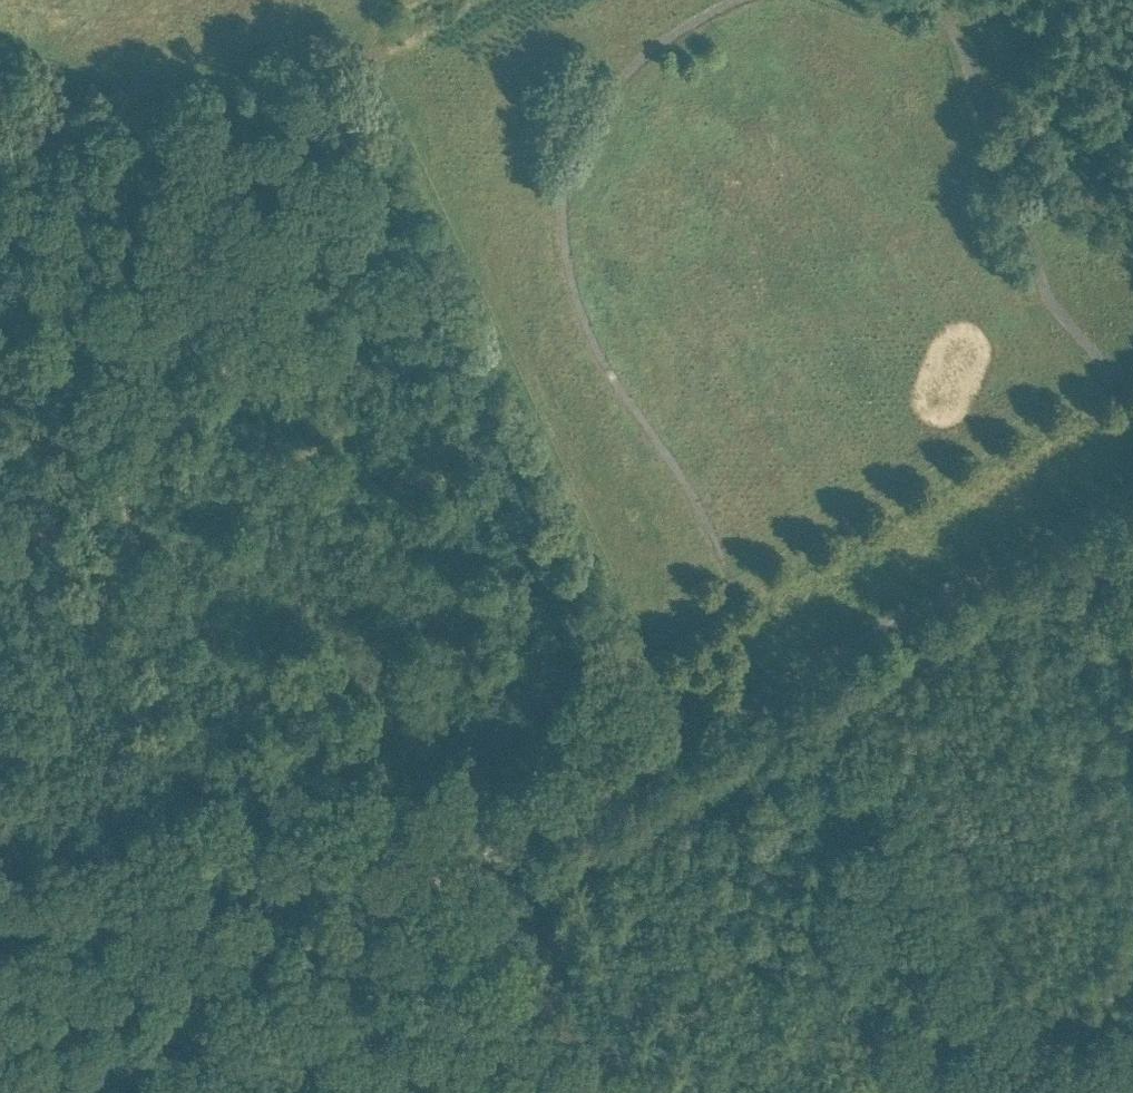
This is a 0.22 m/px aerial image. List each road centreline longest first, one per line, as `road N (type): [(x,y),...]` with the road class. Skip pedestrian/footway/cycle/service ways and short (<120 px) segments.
road 1 (tertiary): [(1132,491),(73,1092)]
road 2 (track): [(739,0),(687,21),(644,60),(578,166),(564,233),(585,303),(627,393),(707,509),(730,577),(753,709)]
road 3 (track): [(293,968),(0,345)]
road 4 (track): [(1132,397),(1043,267),(986,153),(959,45),(928,0)]

